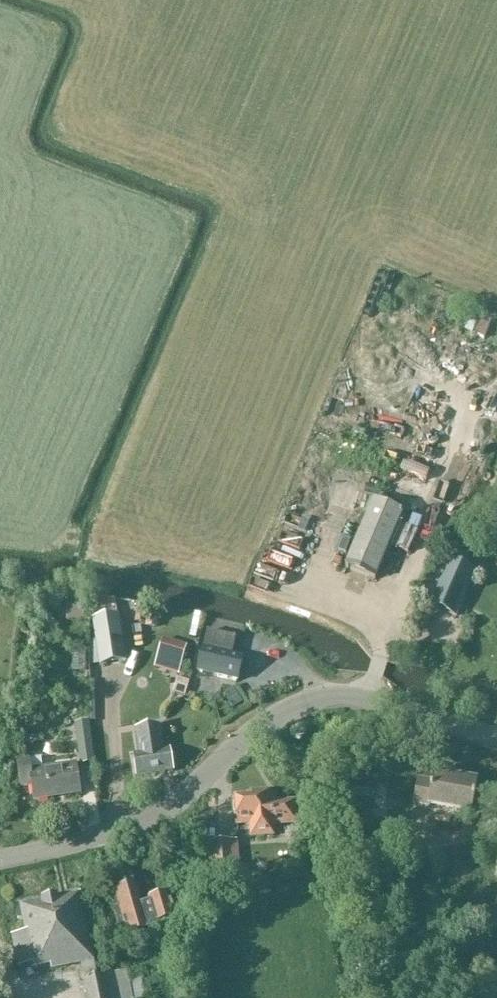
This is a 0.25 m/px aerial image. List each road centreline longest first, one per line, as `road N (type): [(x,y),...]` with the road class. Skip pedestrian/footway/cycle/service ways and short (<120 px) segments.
road 1 (tertiary): [(0,859),(101,837),(158,814),(262,725),(320,700),(369,700),(496,737)]

